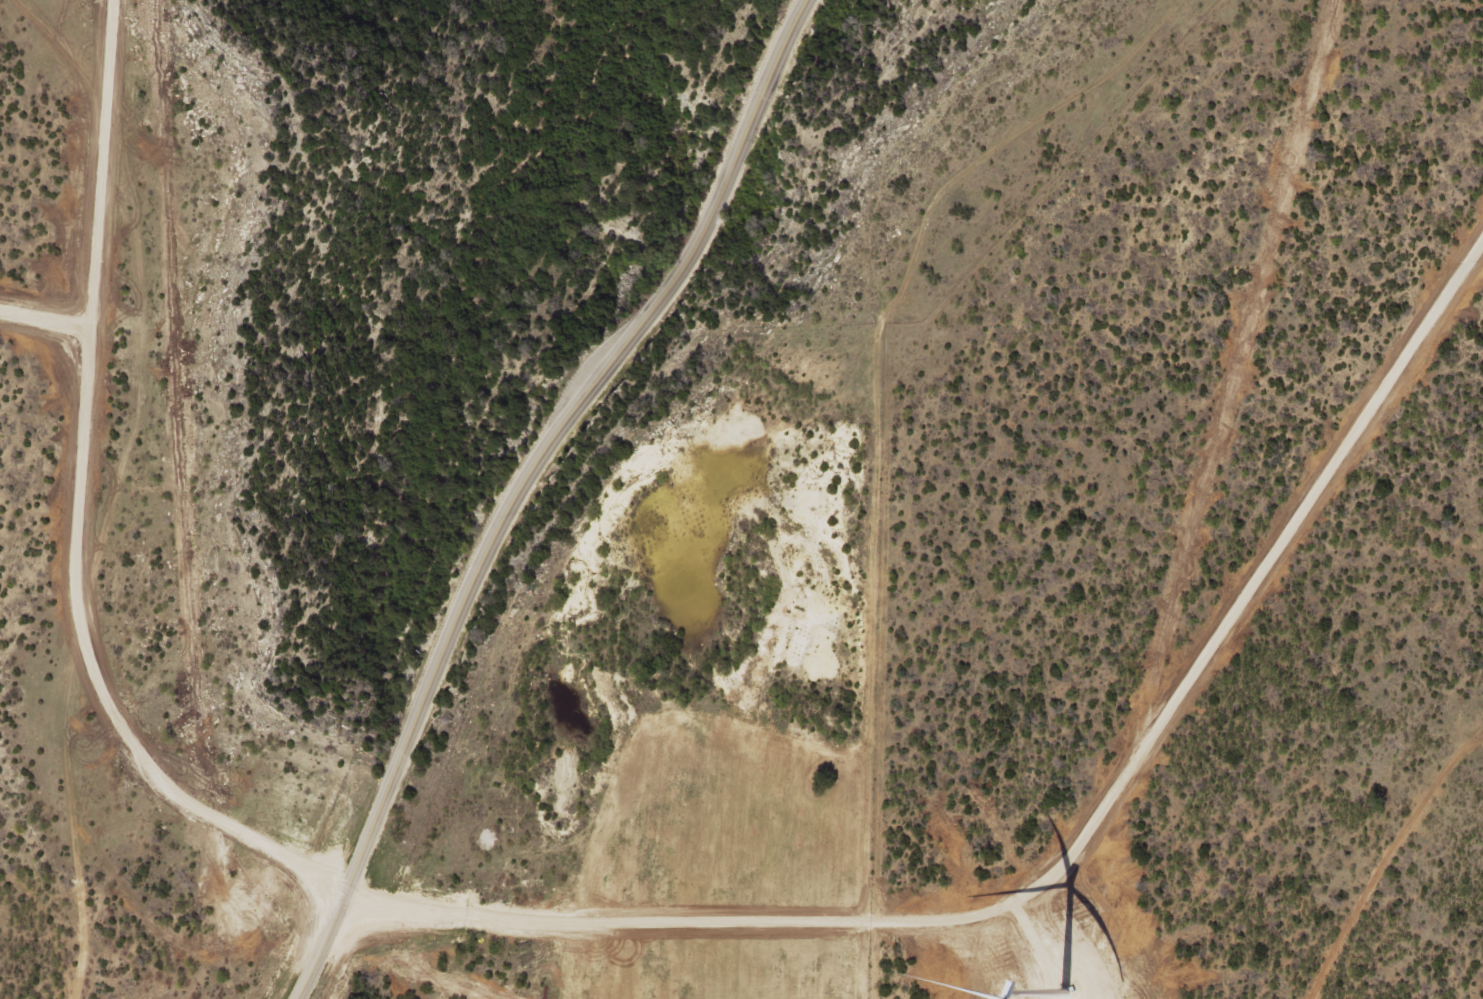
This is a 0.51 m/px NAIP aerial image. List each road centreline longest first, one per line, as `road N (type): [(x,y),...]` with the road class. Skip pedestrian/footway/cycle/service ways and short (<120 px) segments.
road 1 (tertiary): [(299,998),(351,891),(464,599),(517,494),(590,378),(669,290),(724,187),(774,53),(805,0)]
road 2 (residential): [(1327,998),(1482,832)]

